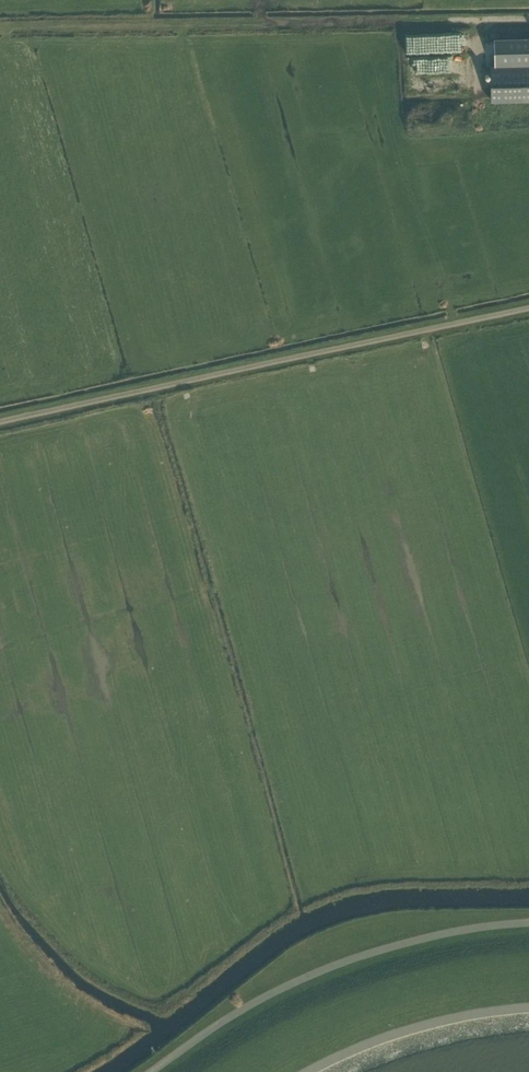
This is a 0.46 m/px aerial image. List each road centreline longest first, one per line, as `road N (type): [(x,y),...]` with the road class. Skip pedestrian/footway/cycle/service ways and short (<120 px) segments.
road 1 (unclassified): [(0,424),(528,310)]
road 2 (track): [(0,28),(481,23)]
road 3 (unclassified): [(159,1071),(320,977),(419,944),(528,926)]
road 4 (unclassified): [(328,1071),(431,1033),(528,1016)]

